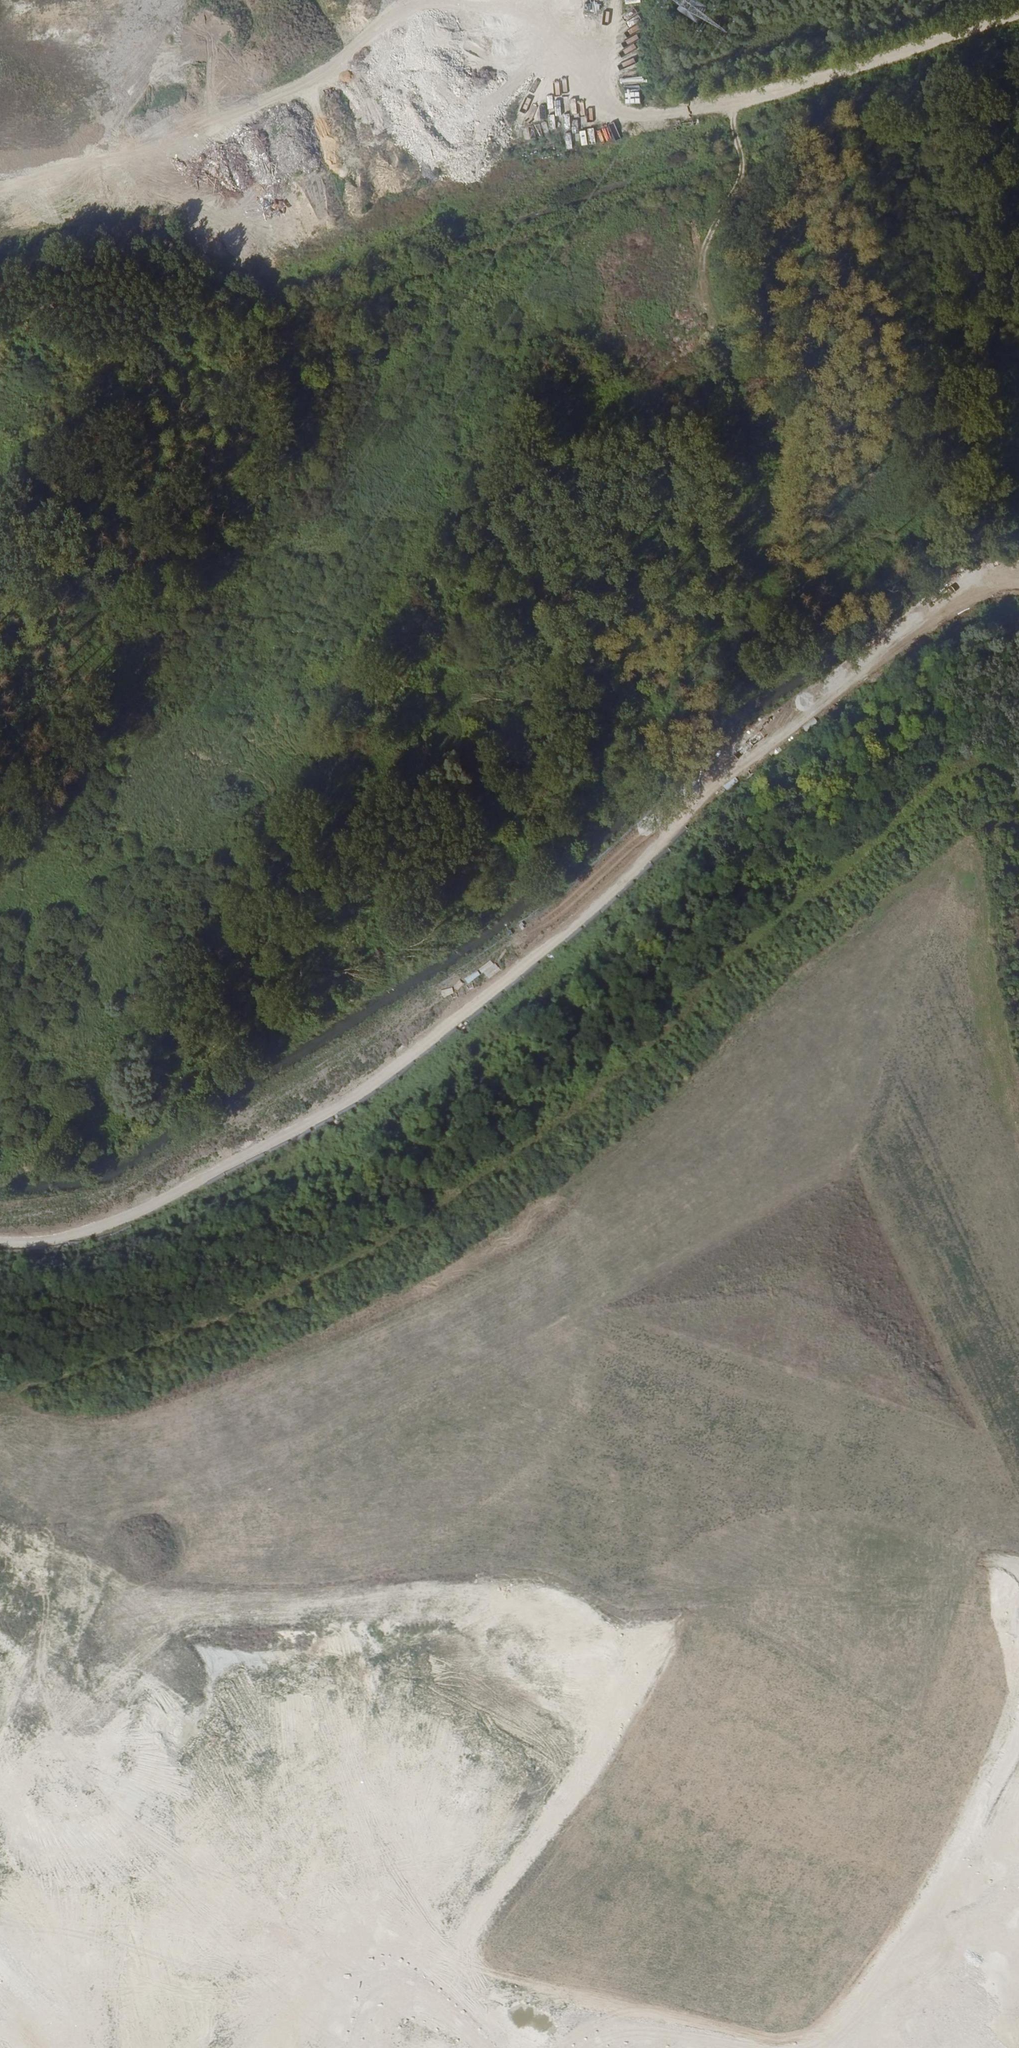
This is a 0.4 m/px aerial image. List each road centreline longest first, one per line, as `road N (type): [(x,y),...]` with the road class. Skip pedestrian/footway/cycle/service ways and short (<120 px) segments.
road 1 (track): [(730,119),(746,175),(711,246),(710,268),(752,426),(994,372),(991,508),(1005,530),(1018,530)]
road 2 (track): [(1018,12),(698,130)]
road 3 (track): [(1018,575),(972,576),(949,555),(949,533),(991,508)]

